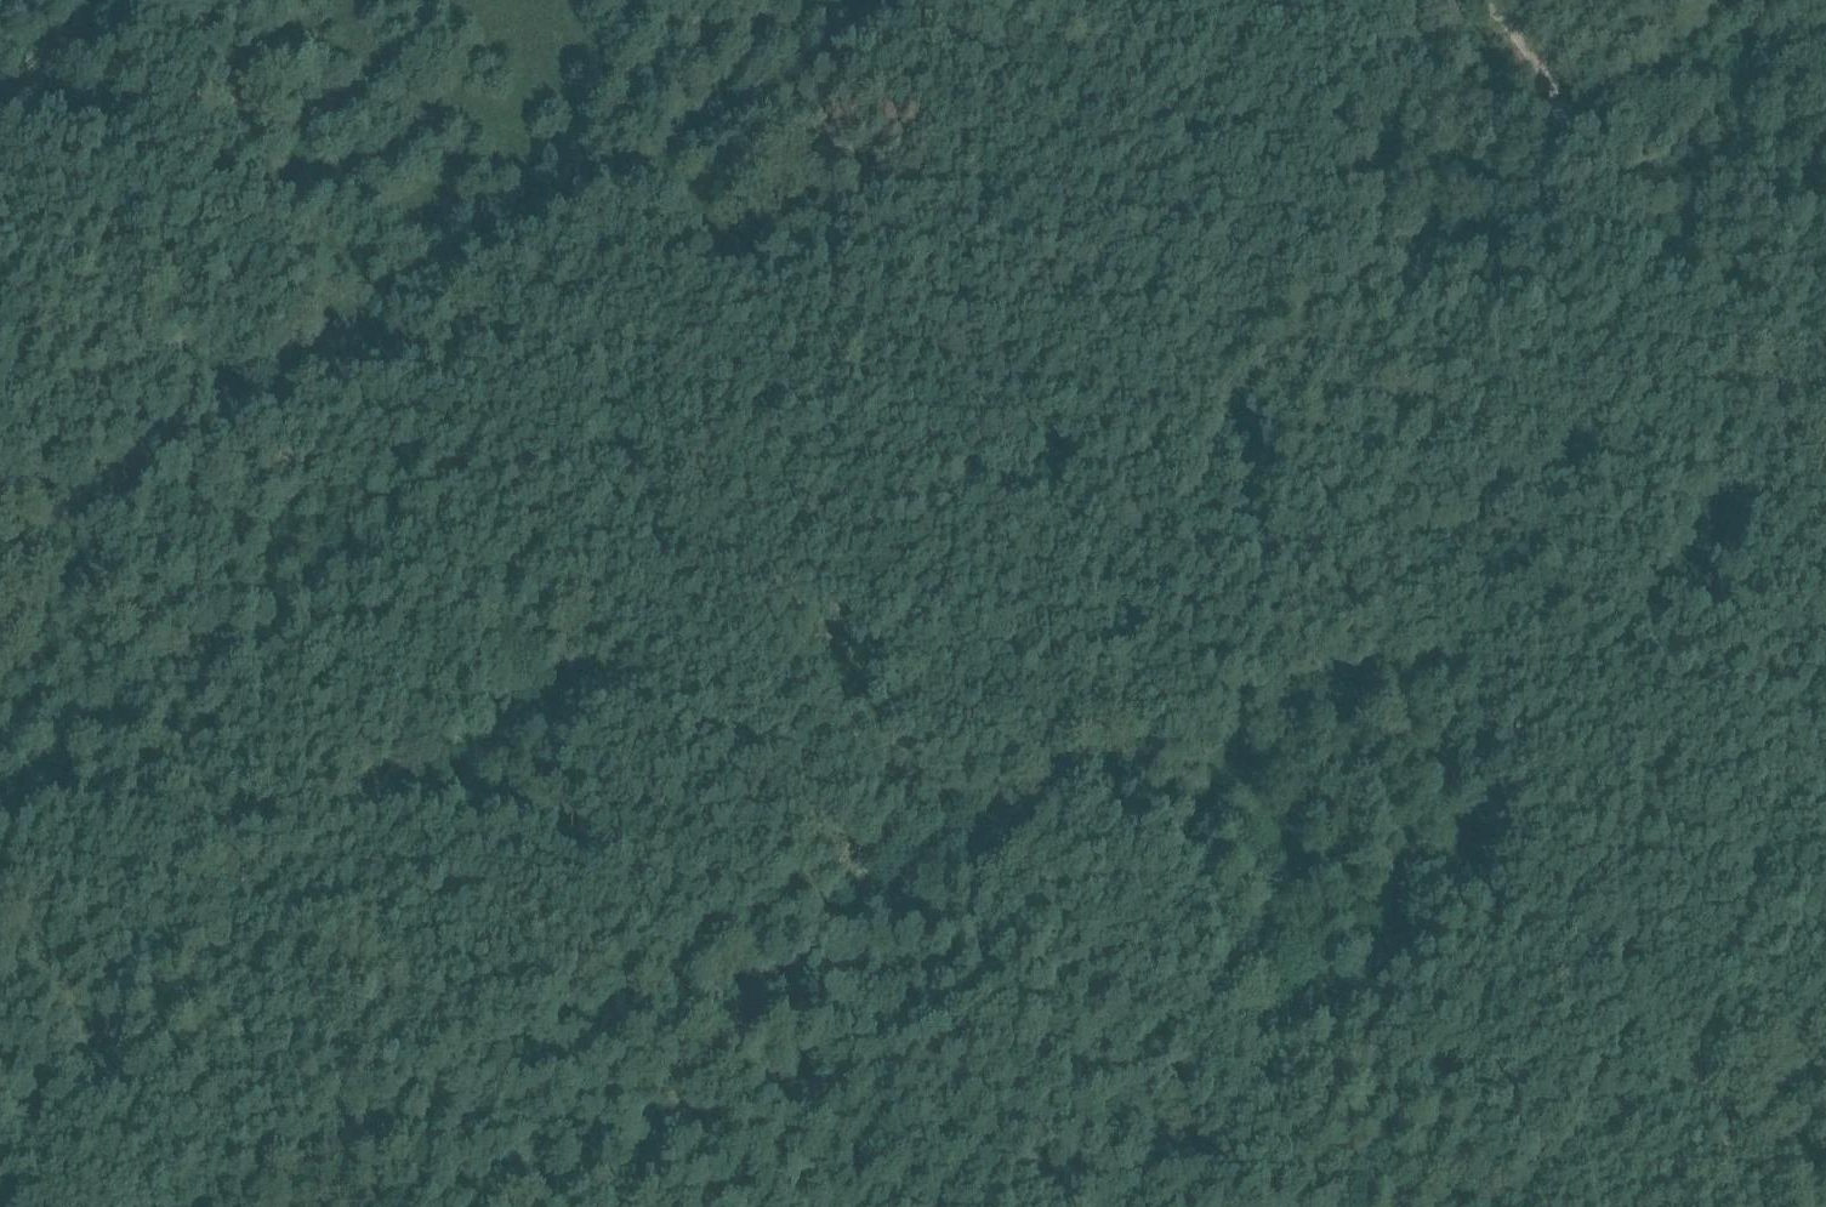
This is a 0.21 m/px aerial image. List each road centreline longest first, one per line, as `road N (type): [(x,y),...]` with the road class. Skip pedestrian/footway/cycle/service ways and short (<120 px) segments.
road 1 (track): [(0,125),(127,0)]
road 2 (track): [(92,0),(0,89)]

